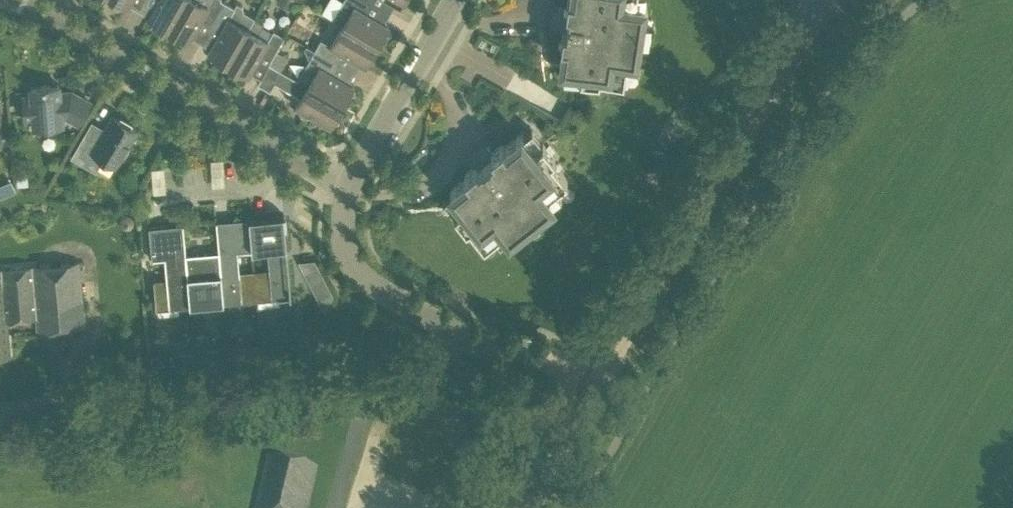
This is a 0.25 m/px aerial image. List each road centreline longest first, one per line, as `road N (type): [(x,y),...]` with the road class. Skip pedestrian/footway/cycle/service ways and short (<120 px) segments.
road 1 (residential): [(0,409),(429,369),(459,336)]
road 2 (secondary): [(600,376),(830,0)]
road 3 (residential): [(18,0),(349,190)]
road 4 (residential): [(349,190),(456,0)]
road 5 (residential): [(459,336),(352,269),(344,228),(349,190)]
road 6 (secondary): [(525,507),(600,376)]
road 7 (residential): [(600,376),(459,336)]

